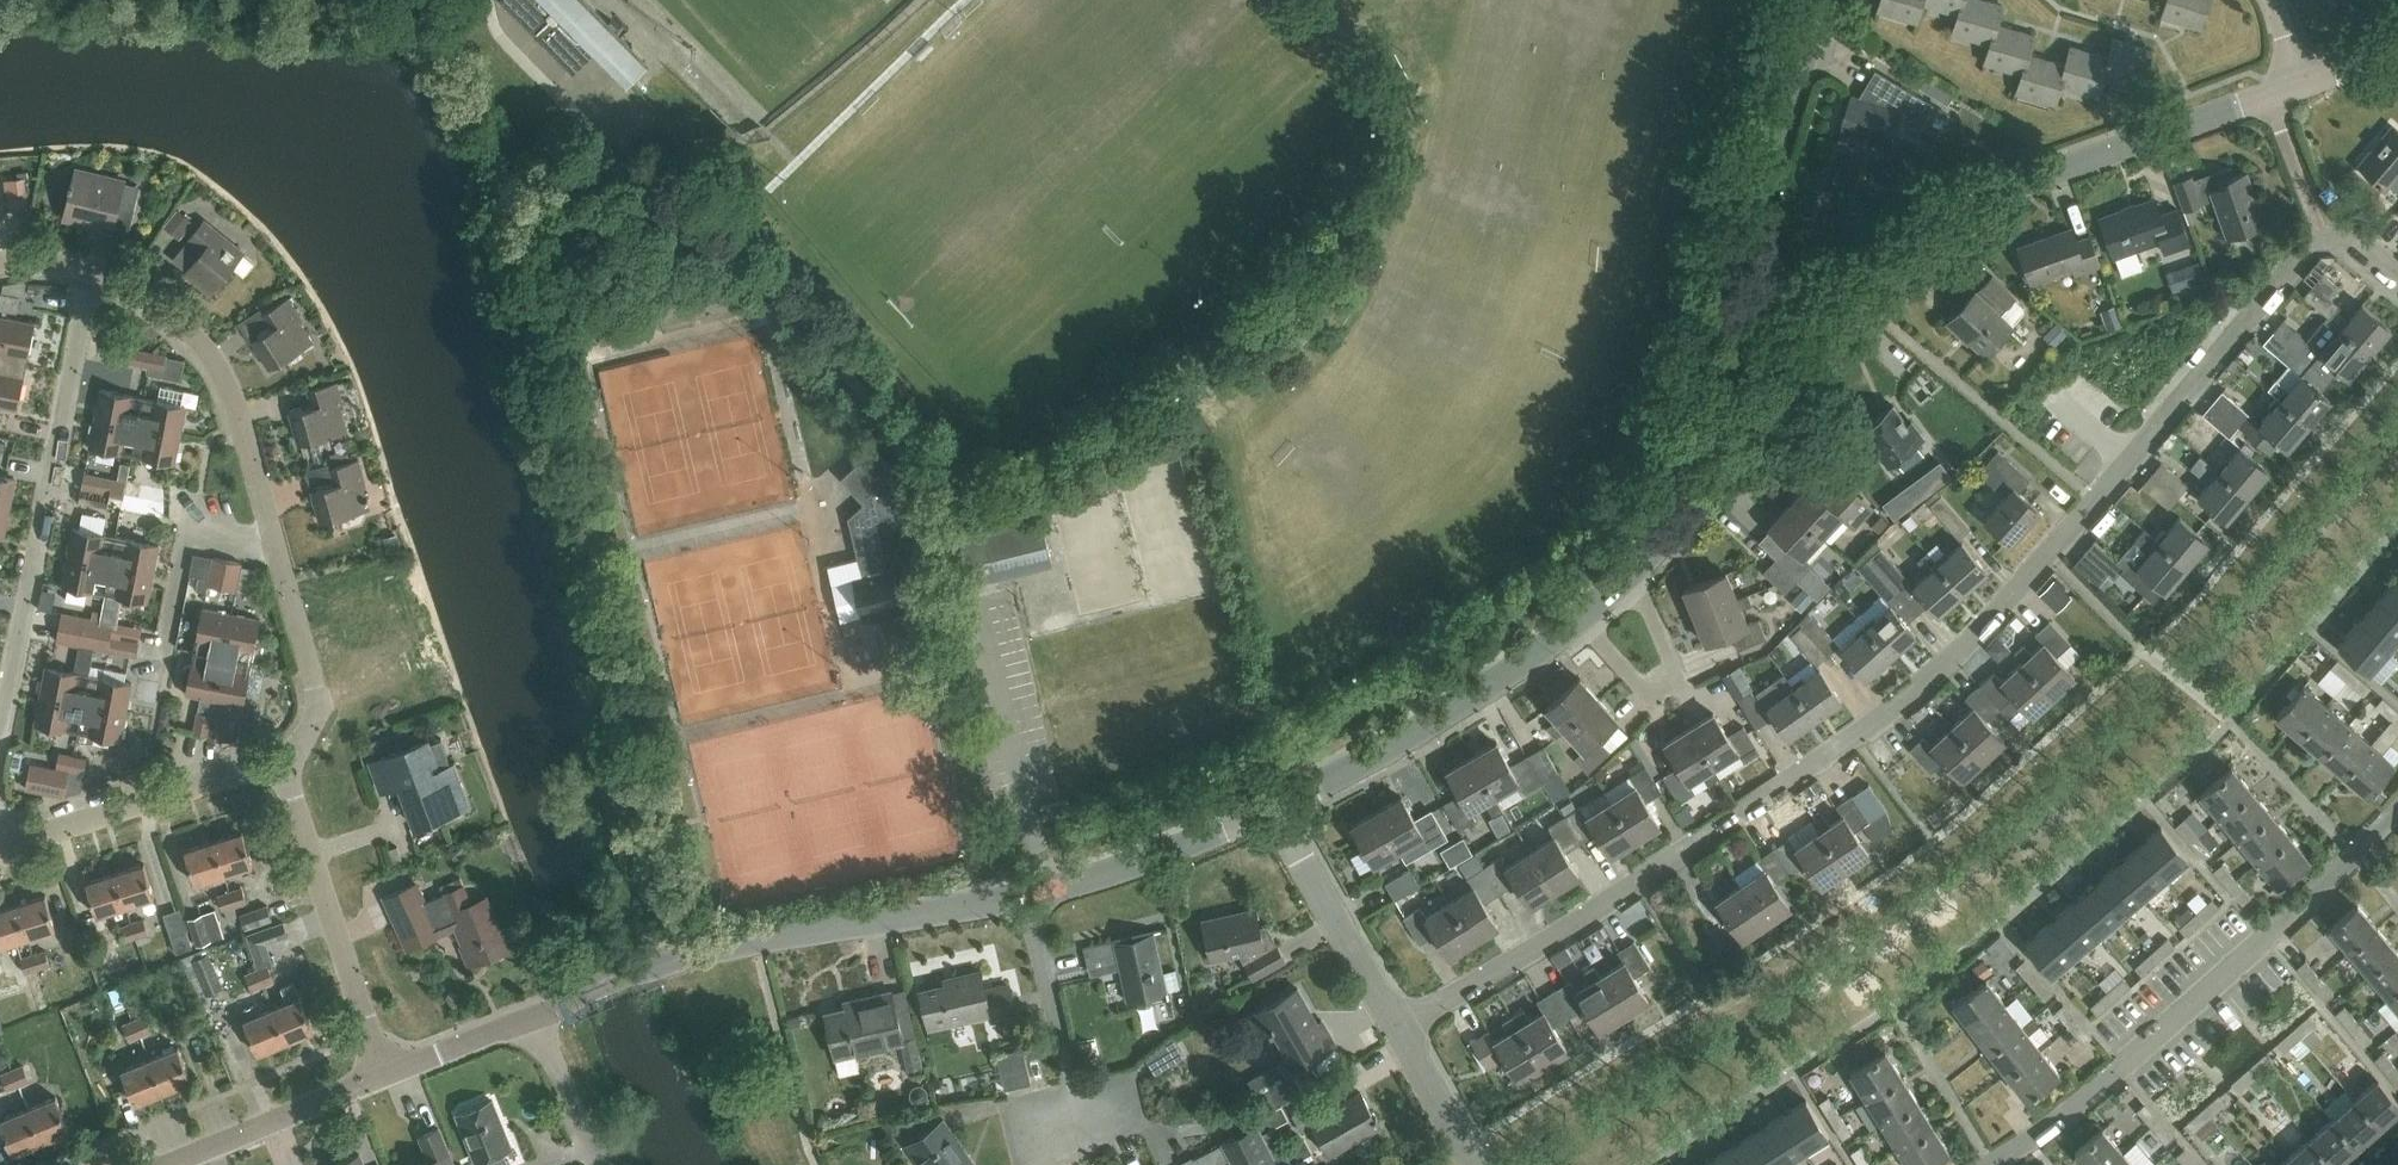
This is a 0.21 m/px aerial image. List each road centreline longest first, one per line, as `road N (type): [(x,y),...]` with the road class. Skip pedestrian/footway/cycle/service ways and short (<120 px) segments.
road 1 (residential): [(1397,1028),(1614,897),(1904,703),(2049,556),(2301,246),(2321,235)]
road 2 (residential): [(1990,1164),(2030,1145),(2267,939),(2397,804)]
road 3 (unclassified): [(1827,335),(1926,236),(2013,191),(2300,86)]
road 4 (unclassified): [(534,1020),(704,953),(1025,897)]
road 5 (residential): [(0,736),(93,269)]
road 6 (residential): [(1827,335),(1782,287),(1764,250),(1763,219),(1826,0)]
road 7 (unclassified): [(1275,809),(1401,742),(1585,620)]
road 8 (unclassified): [(267,525),(236,405),(215,358),(162,306),(93,269)]
road 9 (unclassified): [(385,1075),(282,769)]
road 10 (unclassified): [(1636,570),(1827,335)]
road 11 (residential): [(12,841),(254,768),(282,769)]
road 12 (residential): [(1047,891),(972,621)]
road 13 (unclassified): [(282,769),(317,702),(267,525)]
road 14 (residential): [(1275,809),(1397,1028)]
road 15 (unclassified): [(1047,891),(1141,865),(1275,809)]
road 16 (residential): [(1585,620),(1623,669),(1654,693),(1676,674),(1636,570)]
road 17 (unclassified): [(167,1164),(385,1075)]
road 18 (residential): [(1079,1118),(1025,897)]
road 19 (residential): [(164,660),(189,539),(267,525)]
road 20 (residential): [(604,1164),(534,1020)]
road 21 (unclassified): [(385,1075),(534,1020)]
road 22 (residential): [(1397,1028),(1472,1164)]

